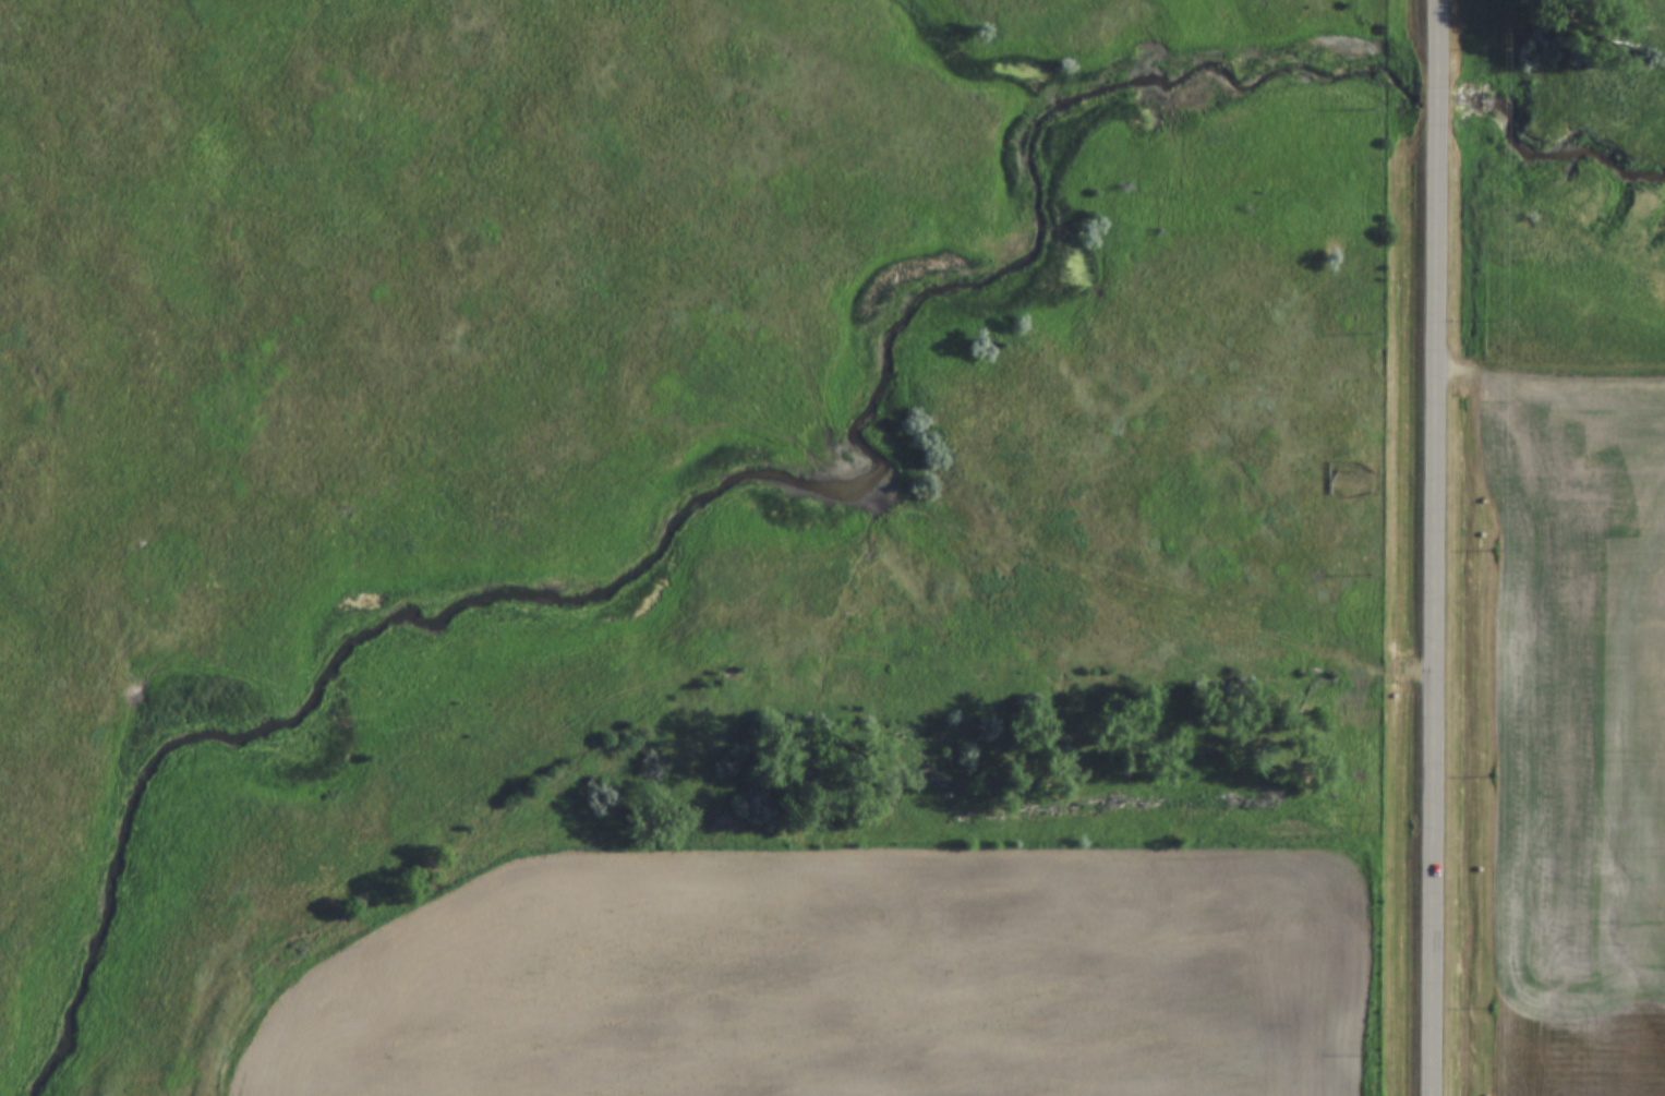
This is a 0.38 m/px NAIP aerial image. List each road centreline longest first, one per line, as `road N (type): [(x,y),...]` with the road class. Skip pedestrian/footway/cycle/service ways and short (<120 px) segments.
road 1 (tertiary): [(1437,1095),(1445,0)]
road 2 (track): [(1441,369),(1664,386)]

